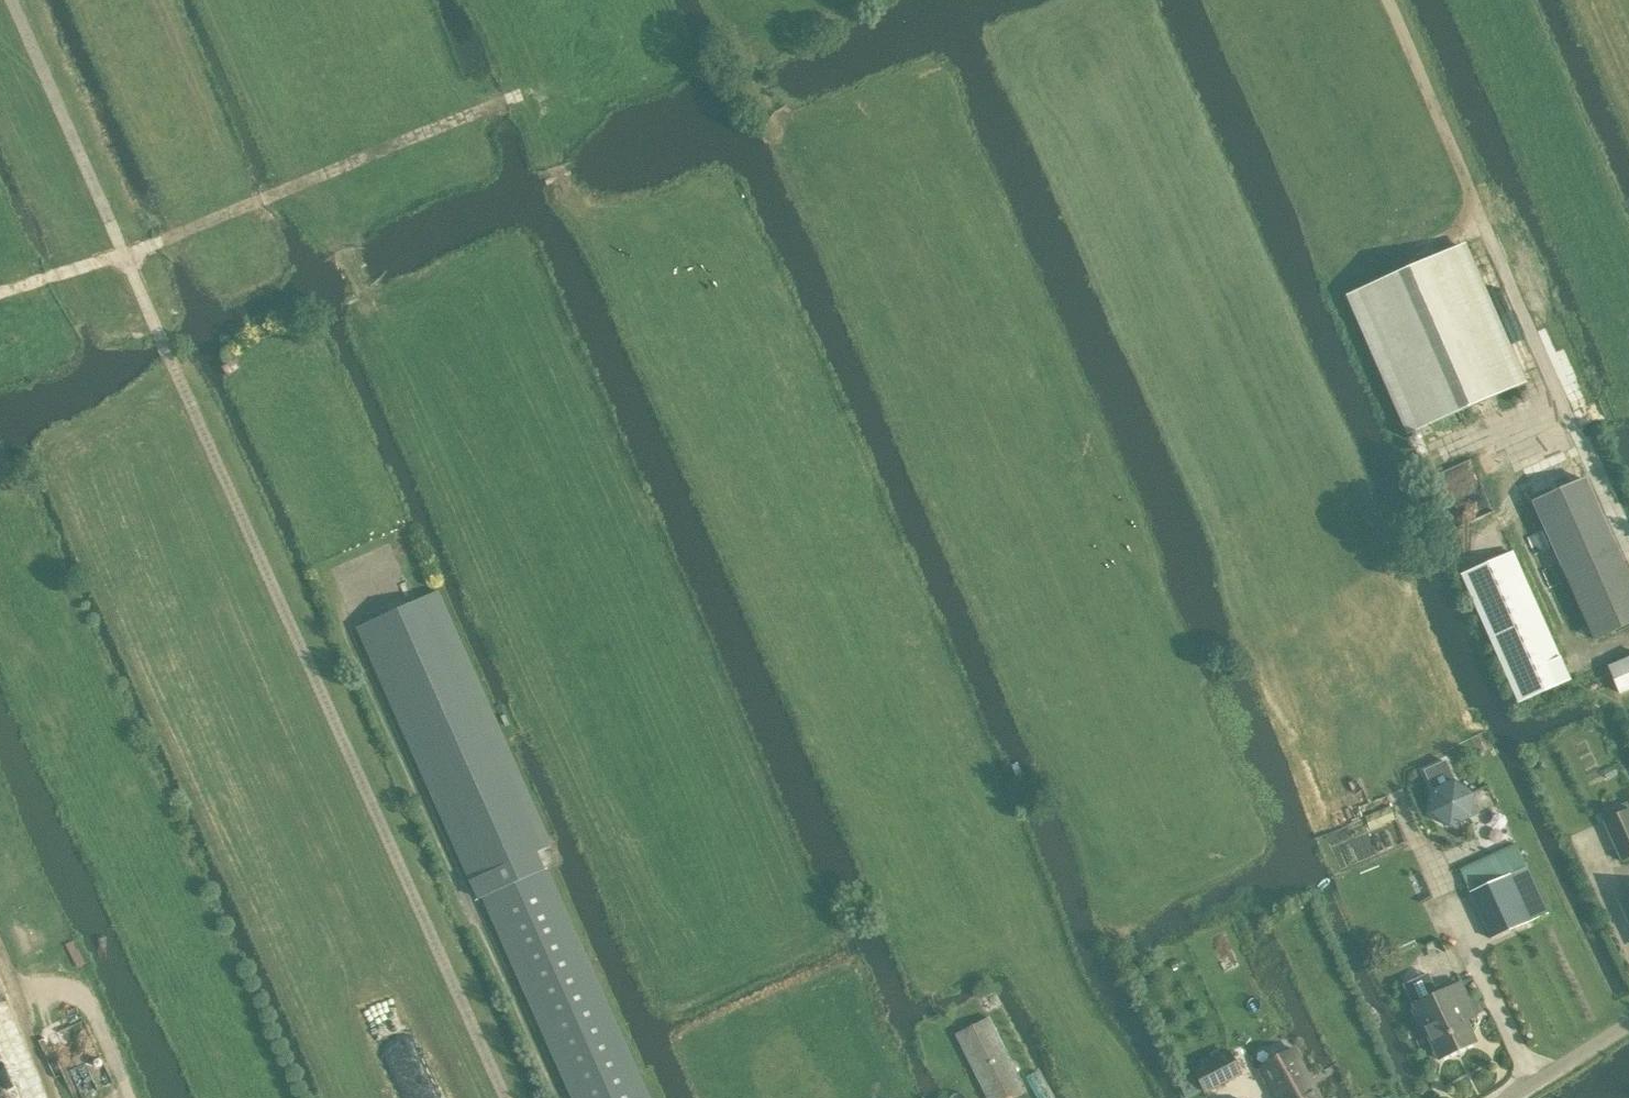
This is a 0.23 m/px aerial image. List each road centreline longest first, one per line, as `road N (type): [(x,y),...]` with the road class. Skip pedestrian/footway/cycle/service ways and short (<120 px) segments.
road 1 (track): [(506,1097),(158,331)]
road 2 (track): [(1628,544),(1388,0)]
road 3 (track): [(0,291),(123,255),(522,95)]
road 4 (track): [(10,0),(158,331)]
road 5 (track): [(130,1097),(88,1003),(66,989),(0,991)]
road 6 (unclassified): [(1516,1097),(1628,1027)]

